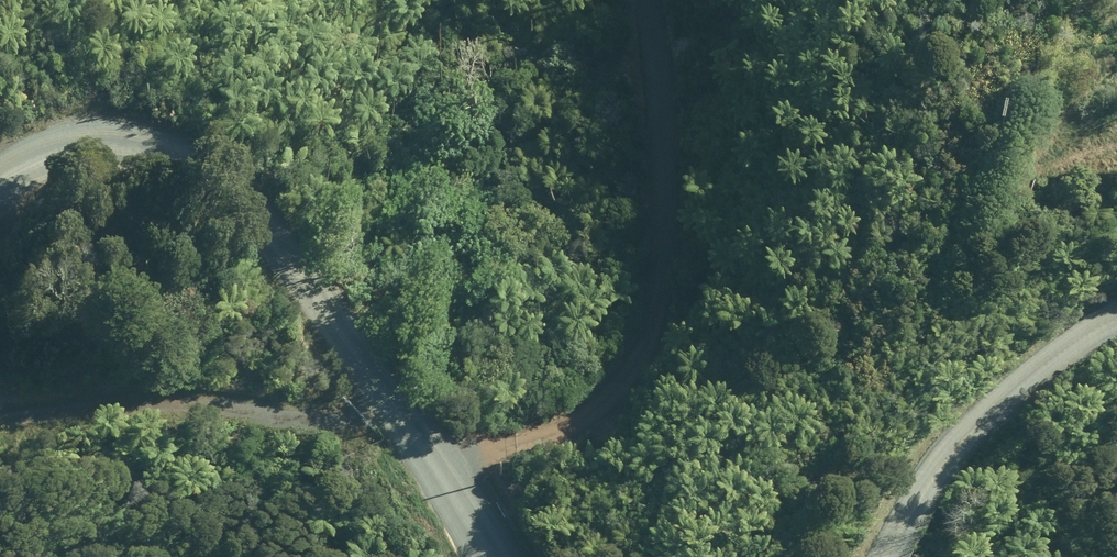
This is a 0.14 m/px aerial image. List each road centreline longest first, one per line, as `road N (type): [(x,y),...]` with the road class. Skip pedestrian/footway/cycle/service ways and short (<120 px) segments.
road 1 (unclassified): [(0,185),(73,153),(123,150),(193,171),(247,216),(288,267),(431,452),(498,556)]
road 2 (track): [(431,452),(535,435),(606,397),(650,321),(670,193),(664,78),(632,0)]
road 3 (unclassified): [(881,556),(948,452),(1008,388),(1072,341),(1116,321)]

